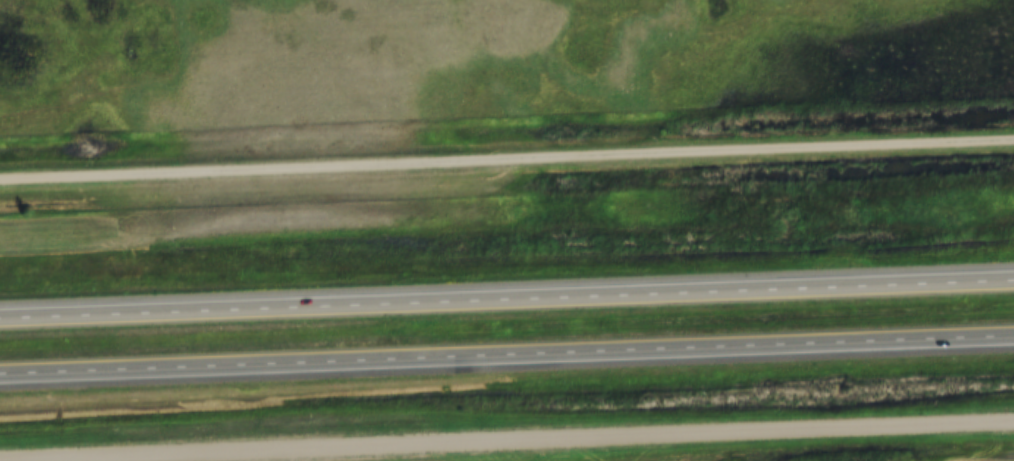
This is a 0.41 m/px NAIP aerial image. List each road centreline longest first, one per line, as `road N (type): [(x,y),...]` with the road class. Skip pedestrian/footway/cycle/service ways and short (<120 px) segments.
road 1 (residential): [(1013,142),(0,181)]
road 2 (motorway): [(0,375),(1013,338)]
road 3 (motorway): [(1013,284),(0,319)]
road 4 (residential): [(1013,425),(13,460)]

